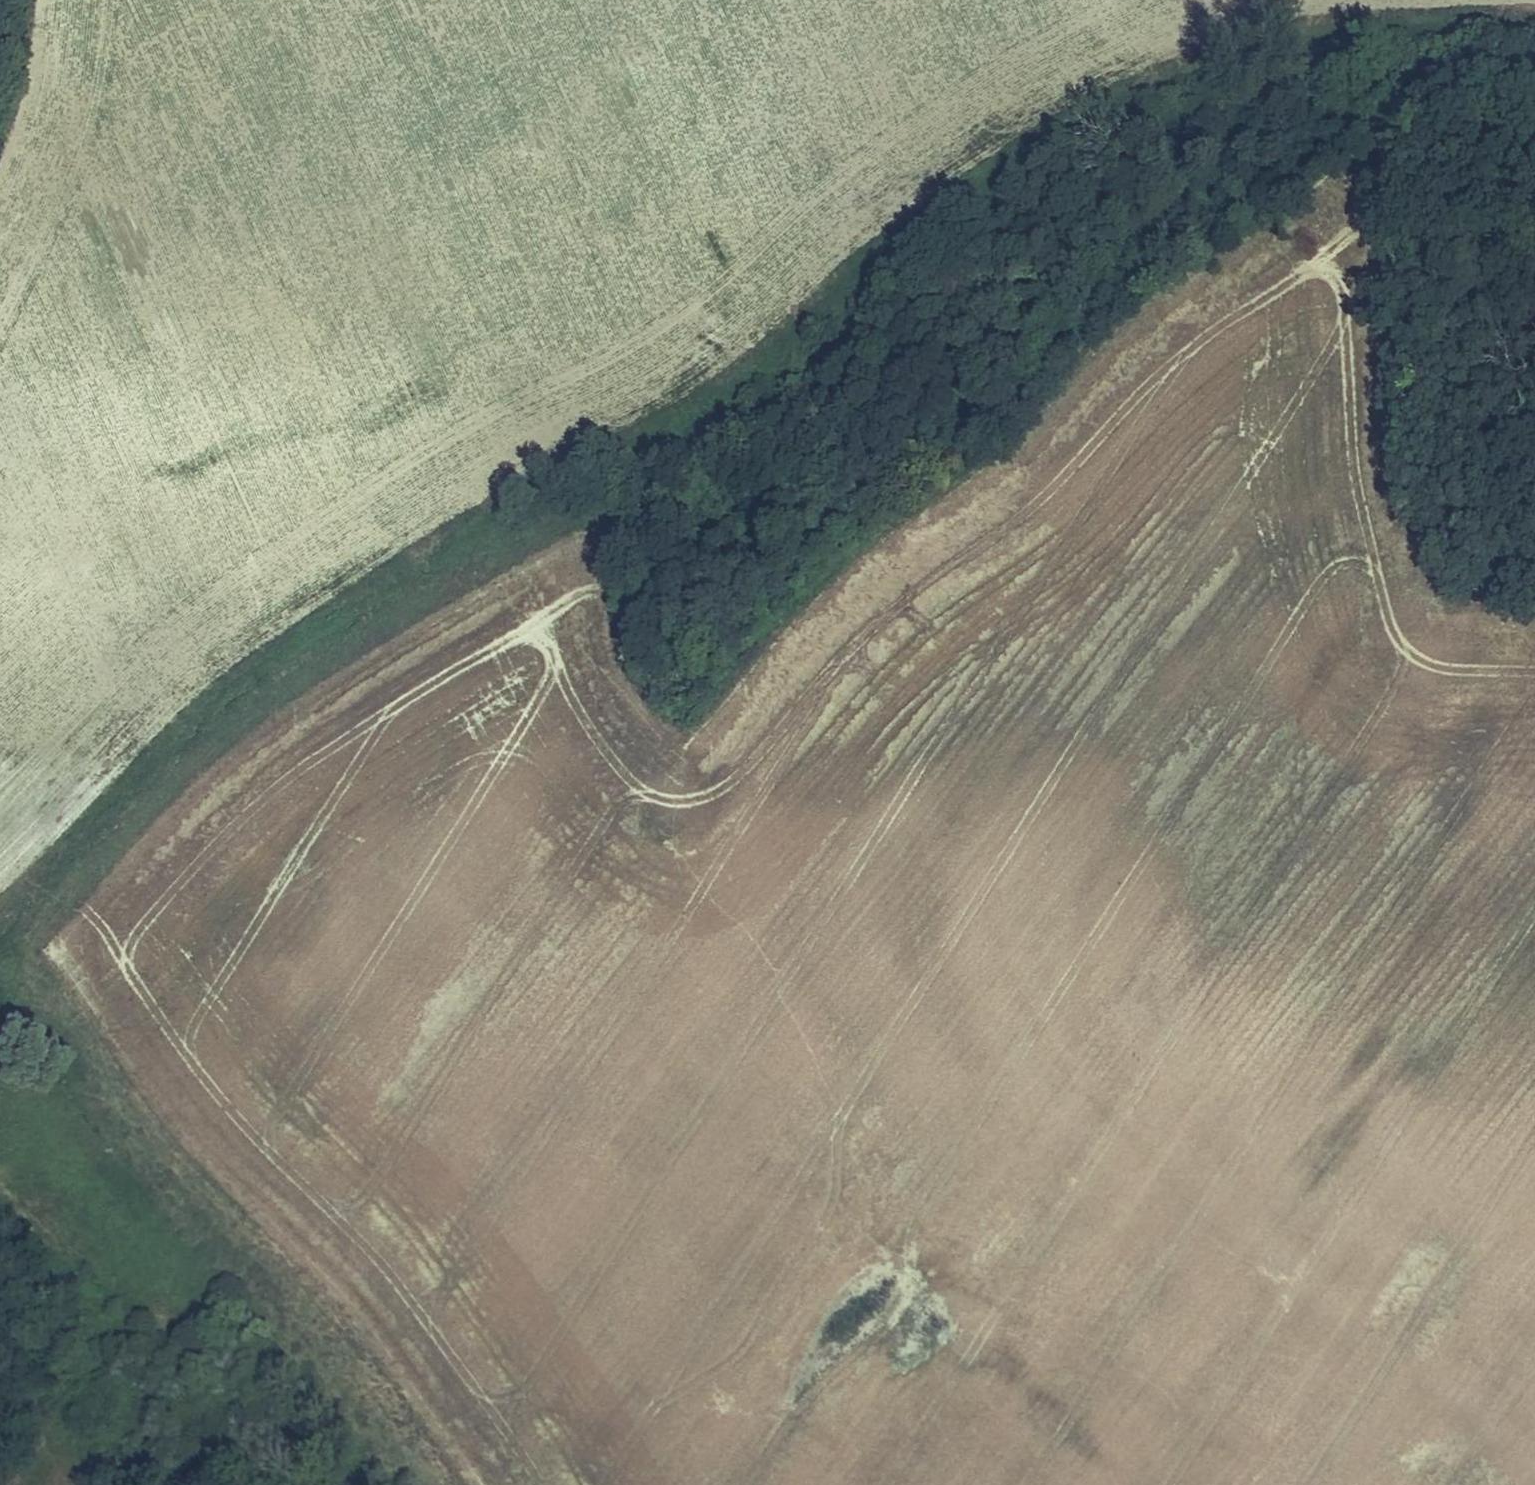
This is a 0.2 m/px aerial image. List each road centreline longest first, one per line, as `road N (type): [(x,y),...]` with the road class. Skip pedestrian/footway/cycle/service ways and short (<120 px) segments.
road 1 (track): [(140,1484),(106,1380),(0,1245)]

